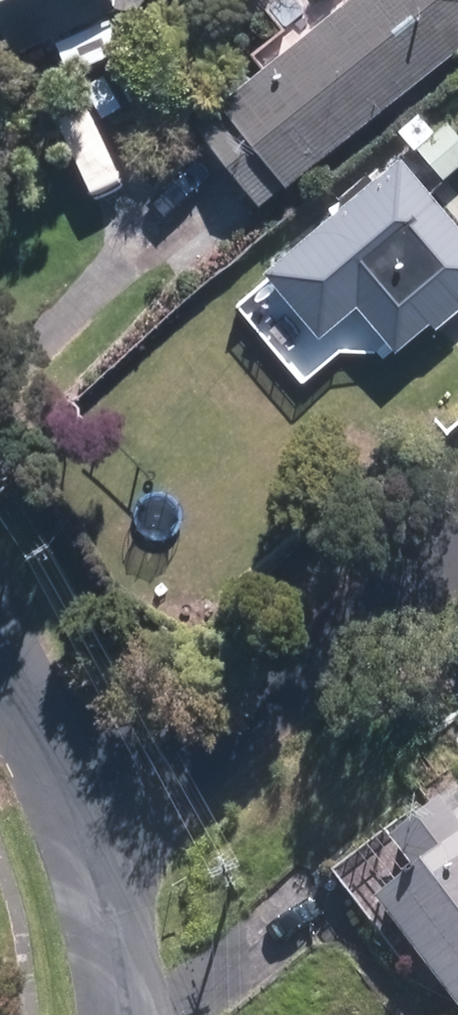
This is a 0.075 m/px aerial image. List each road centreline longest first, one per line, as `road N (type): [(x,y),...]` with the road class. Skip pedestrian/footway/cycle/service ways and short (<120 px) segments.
road 1 (residential): [(457,562),(88,865)]
road 2 (residential): [(0,666),(88,865)]
road 3 (residential): [(88,865),(120,962),(124,1014)]

